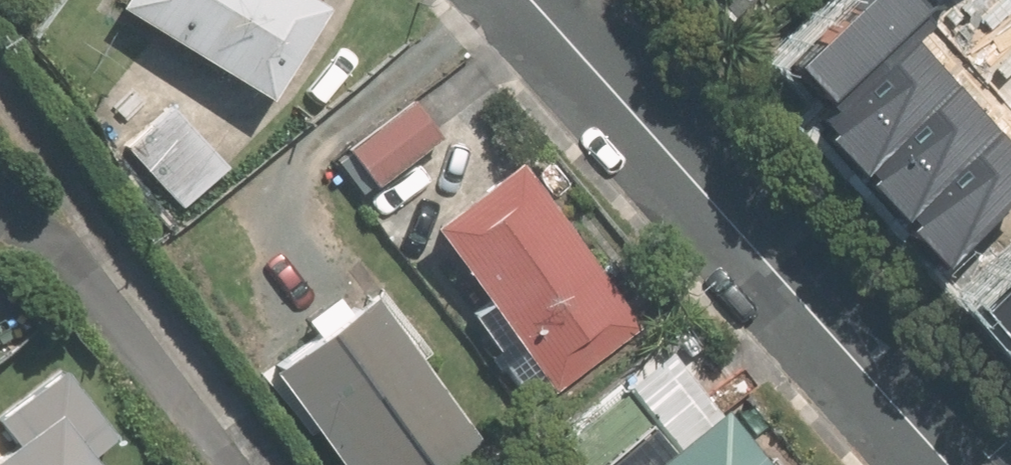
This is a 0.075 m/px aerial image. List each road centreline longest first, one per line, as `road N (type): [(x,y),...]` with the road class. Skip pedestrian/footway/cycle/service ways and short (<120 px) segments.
road 1 (residential): [(950,464),(550,0)]

